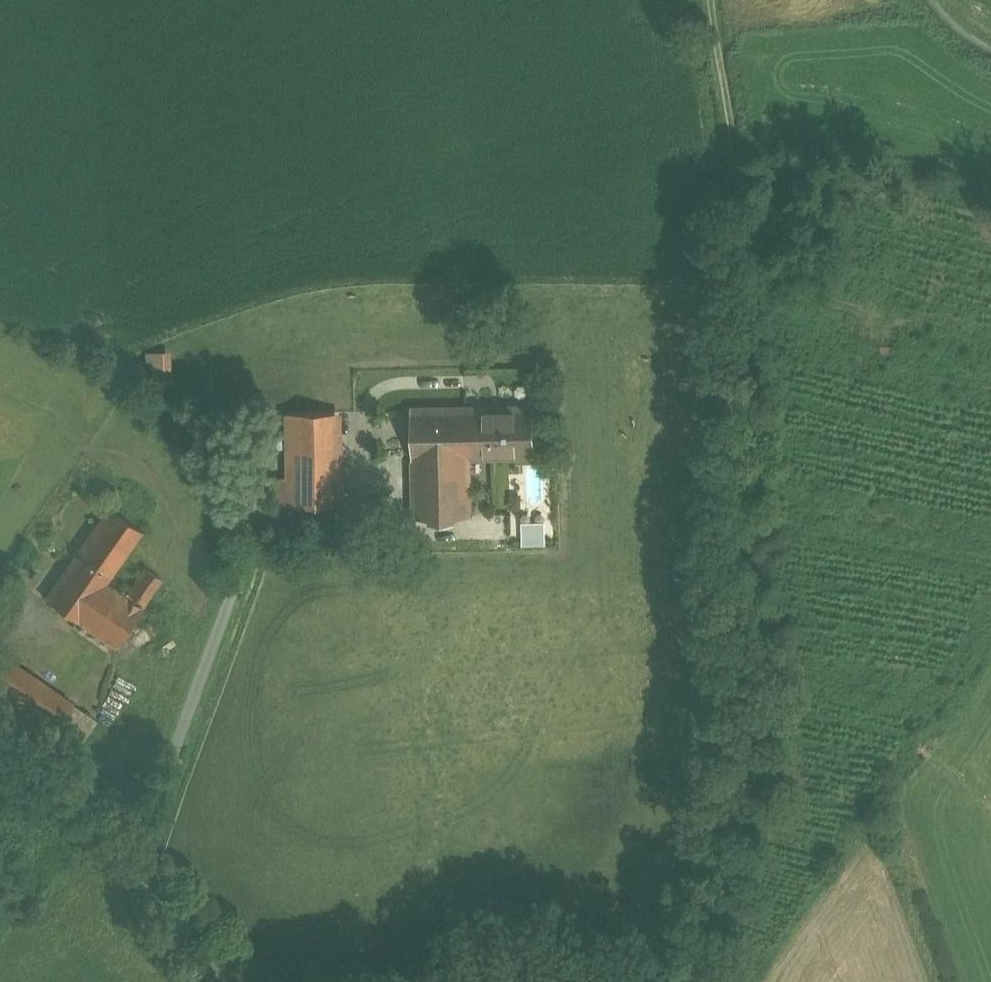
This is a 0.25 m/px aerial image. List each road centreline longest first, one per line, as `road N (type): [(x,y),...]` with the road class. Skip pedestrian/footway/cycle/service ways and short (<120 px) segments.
road 1 (track): [(718,0),(760,349),(764,605),(735,839),(707,981)]
road 2 (unclassified): [(0,794),(208,981)]

